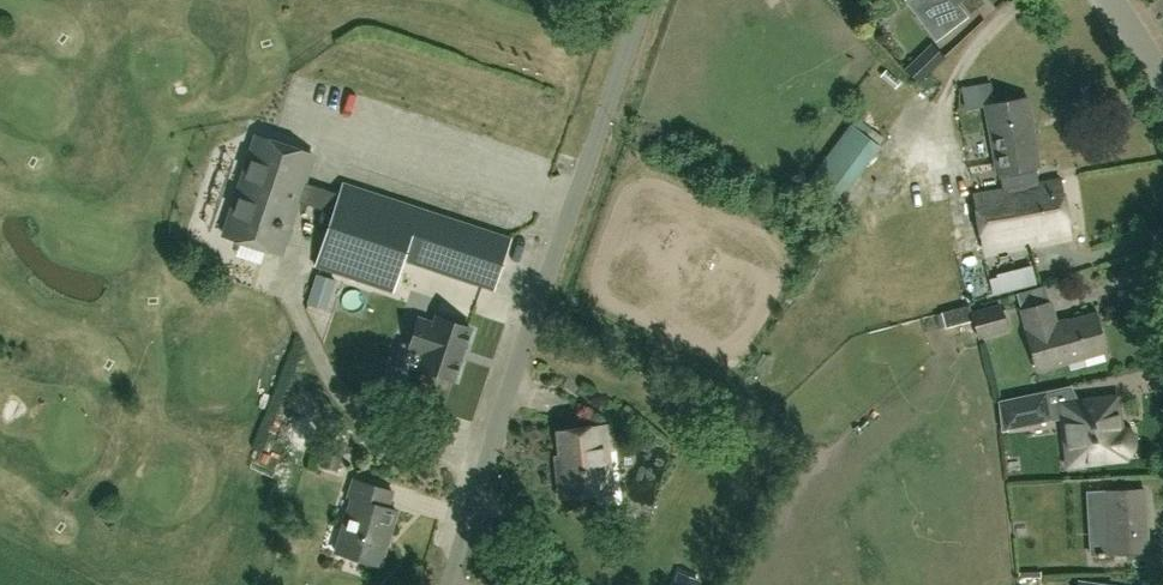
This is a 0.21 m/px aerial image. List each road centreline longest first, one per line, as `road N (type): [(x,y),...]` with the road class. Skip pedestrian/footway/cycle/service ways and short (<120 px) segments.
road 1 (residential): [(448,584),(506,388),(647,0)]

